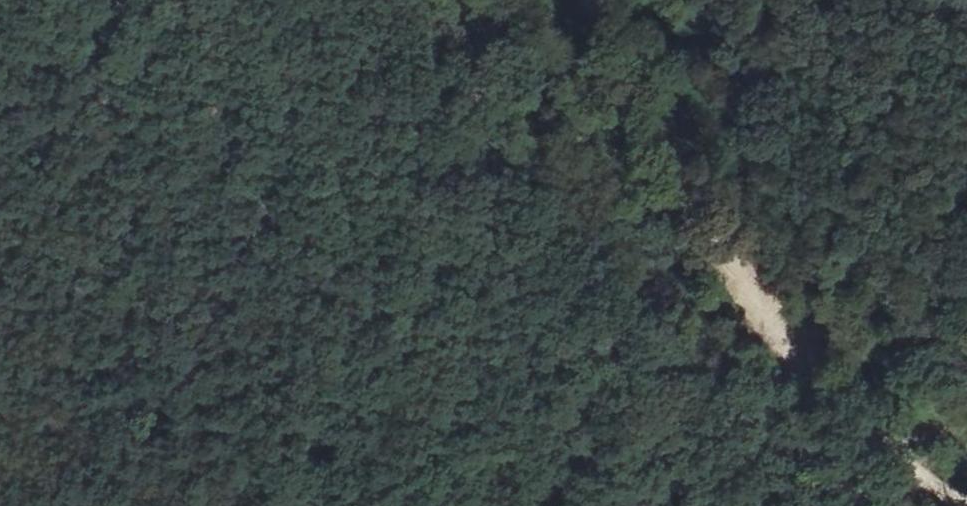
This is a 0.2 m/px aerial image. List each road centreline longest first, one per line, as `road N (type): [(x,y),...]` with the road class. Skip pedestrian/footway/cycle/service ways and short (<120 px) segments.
road 1 (track): [(587,0),(658,133),(823,390),(966,495)]

